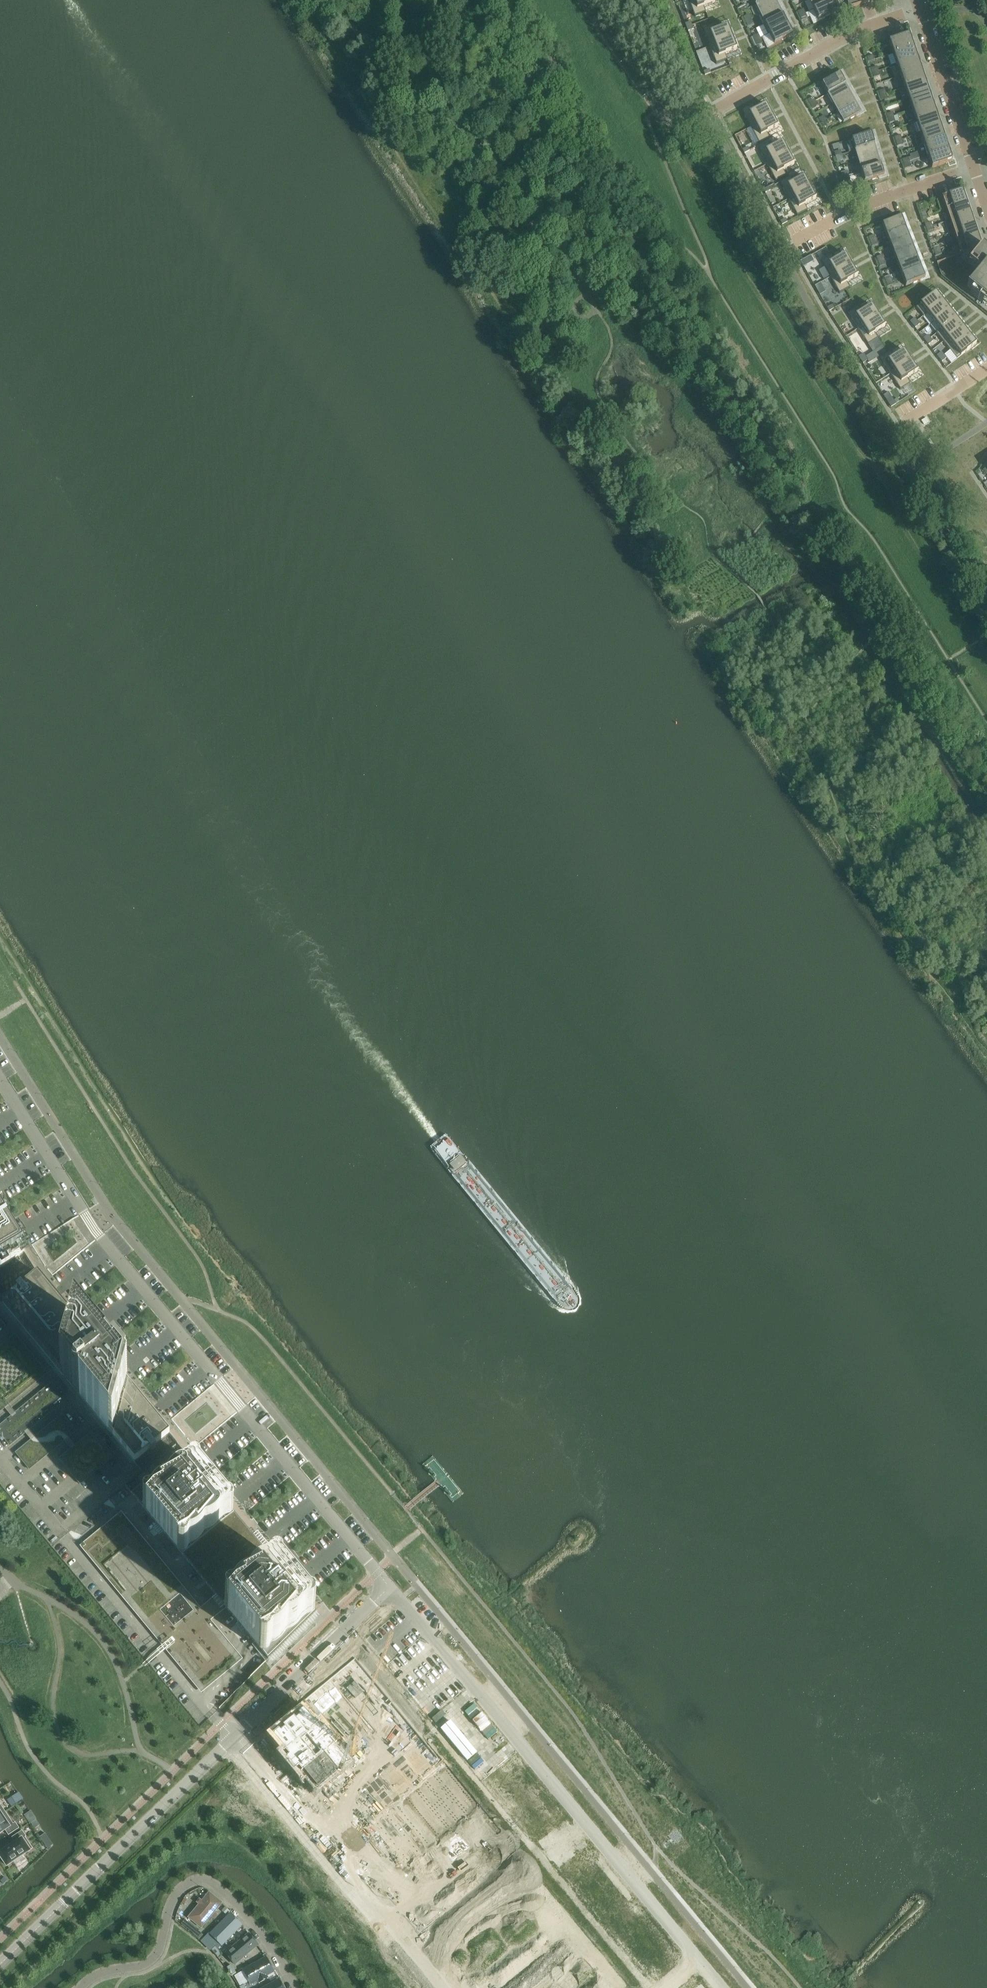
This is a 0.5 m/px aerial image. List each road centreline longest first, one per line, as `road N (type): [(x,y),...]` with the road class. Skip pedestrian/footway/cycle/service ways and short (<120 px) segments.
road 1 (tertiary): [(0,1079),(91,1225),(389,1587)]
road 2 (tertiary): [(0,1964),(389,1587)]
road 3 (residential): [(720,1987),(428,1633)]
road 4 (residential): [(80,1987),(103,1972),(151,1960),(178,1890),(203,1878),(245,1911),(296,1987)]
road 5 (residential): [(709,115),(854,30),(920,9)]
road 6 (residential): [(974,167),(852,209),(794,241)]
road 7 (unclassified): [(709,115),(685,124),(657,107),(585,0)]
road 8 (residential): [(974,167),(920,9)]

